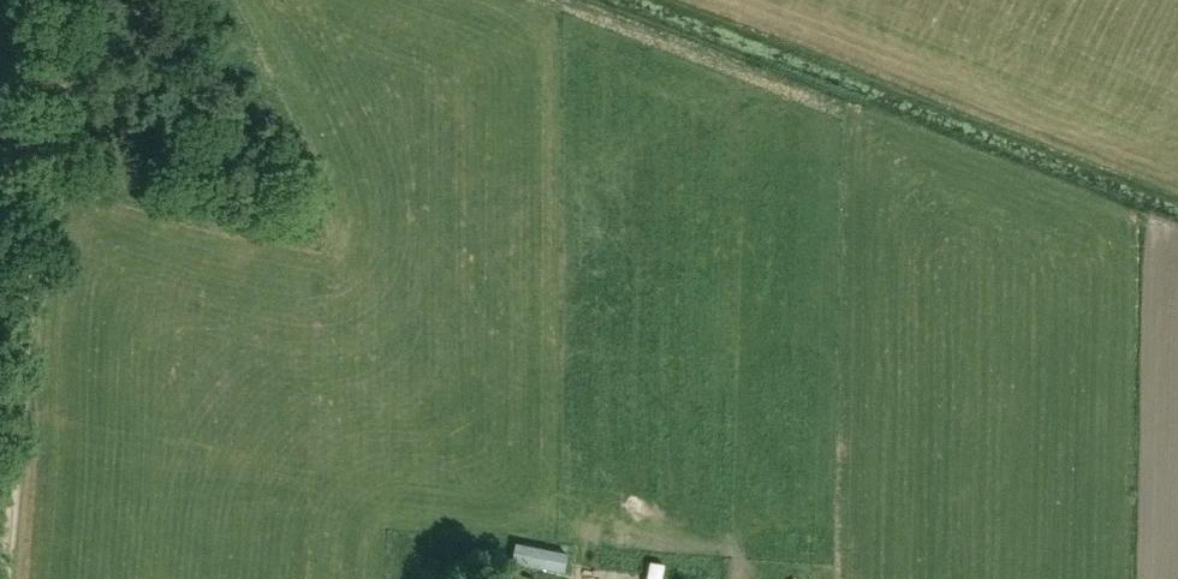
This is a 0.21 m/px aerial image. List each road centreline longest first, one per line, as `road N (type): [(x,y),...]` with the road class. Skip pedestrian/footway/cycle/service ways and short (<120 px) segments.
road 1 (track): [(10,578),(27,342),(71,0)]

